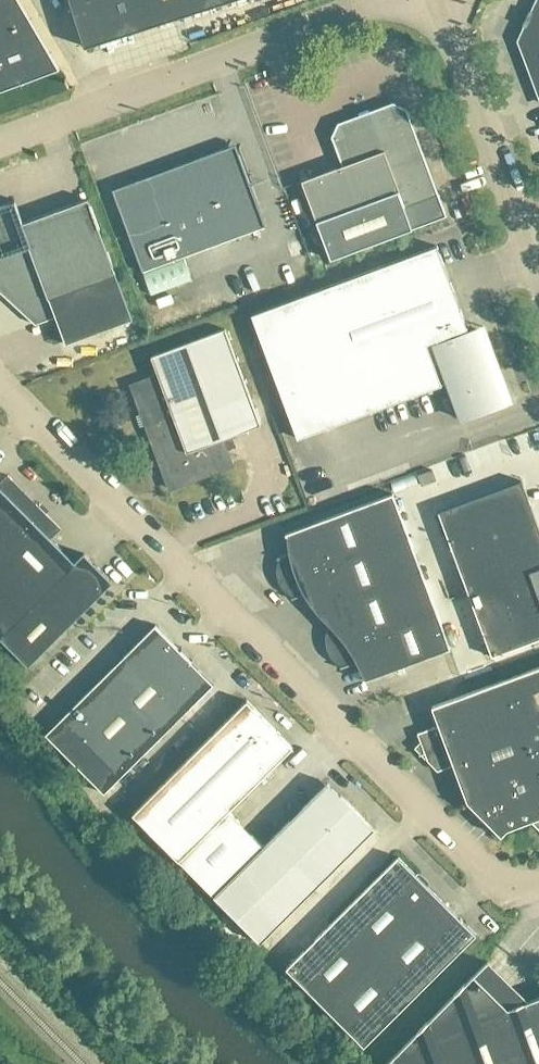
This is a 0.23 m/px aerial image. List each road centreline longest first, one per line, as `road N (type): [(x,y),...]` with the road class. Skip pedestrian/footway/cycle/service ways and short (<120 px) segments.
road 1 (unclassified): [(538,881),(511,883),(481,866),(0,374)]
road 2 (unclassified): [(0,144),(376,0)]
road 3 (unclassified): [(538,258),(441,0)]

